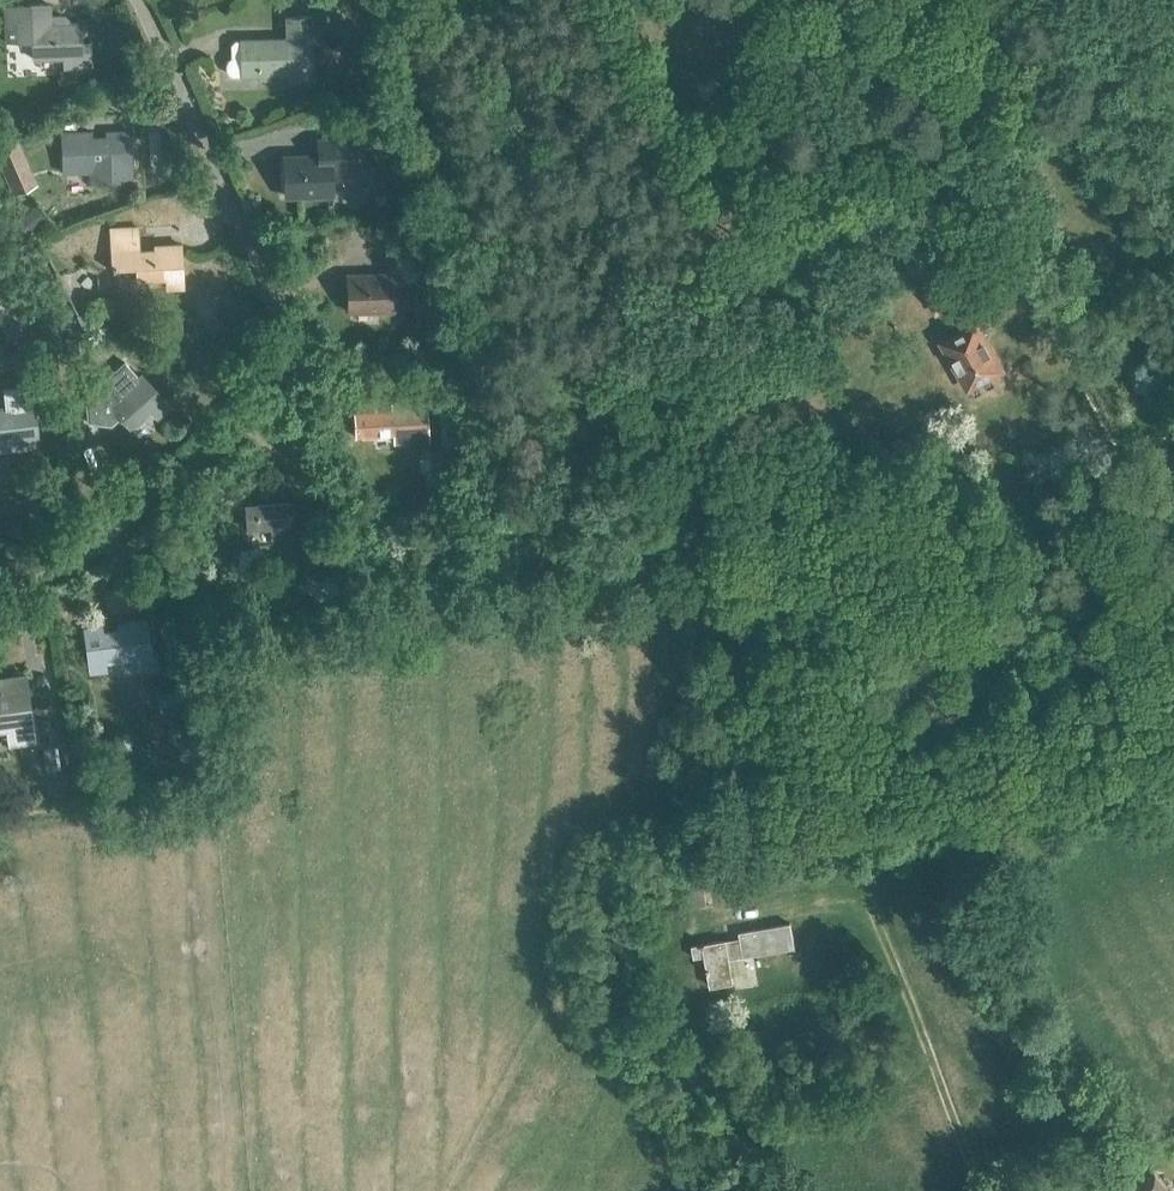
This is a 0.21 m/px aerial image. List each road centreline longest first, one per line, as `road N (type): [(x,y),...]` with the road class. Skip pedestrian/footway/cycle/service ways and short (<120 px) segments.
road 1 (residential): [(0,568),(68,563),(253,412),(282,368),(277,304),(138,0)]
road 2 (track): [(1173,156),(1067,42),(1044,0)]

